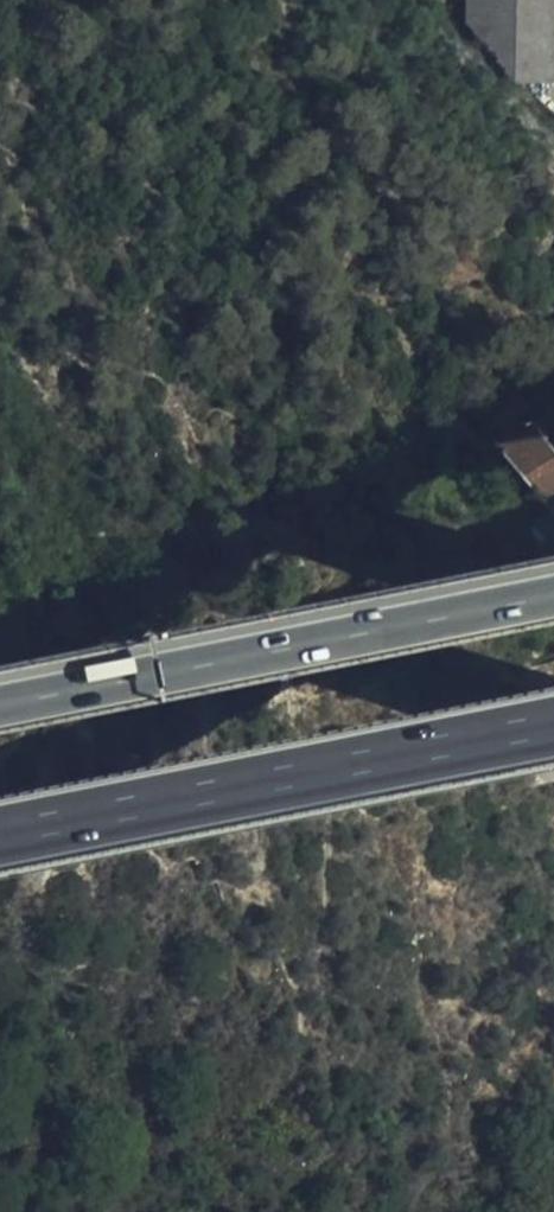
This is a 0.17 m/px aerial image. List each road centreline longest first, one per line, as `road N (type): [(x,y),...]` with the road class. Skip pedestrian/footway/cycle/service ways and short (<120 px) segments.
road 1 (motorway): [(553,592),(0,706)]
road 2 (motorway): [(0,832),(553,720)]

